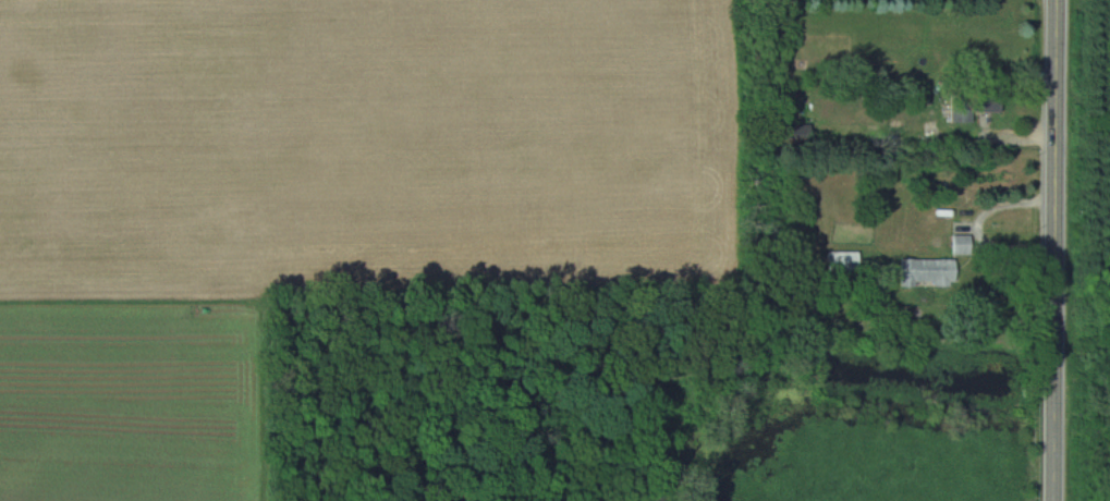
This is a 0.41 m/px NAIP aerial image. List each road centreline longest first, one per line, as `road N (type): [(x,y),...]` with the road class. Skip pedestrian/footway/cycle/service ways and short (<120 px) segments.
road 1 (primary): [(1057,0),(1053,500)]

